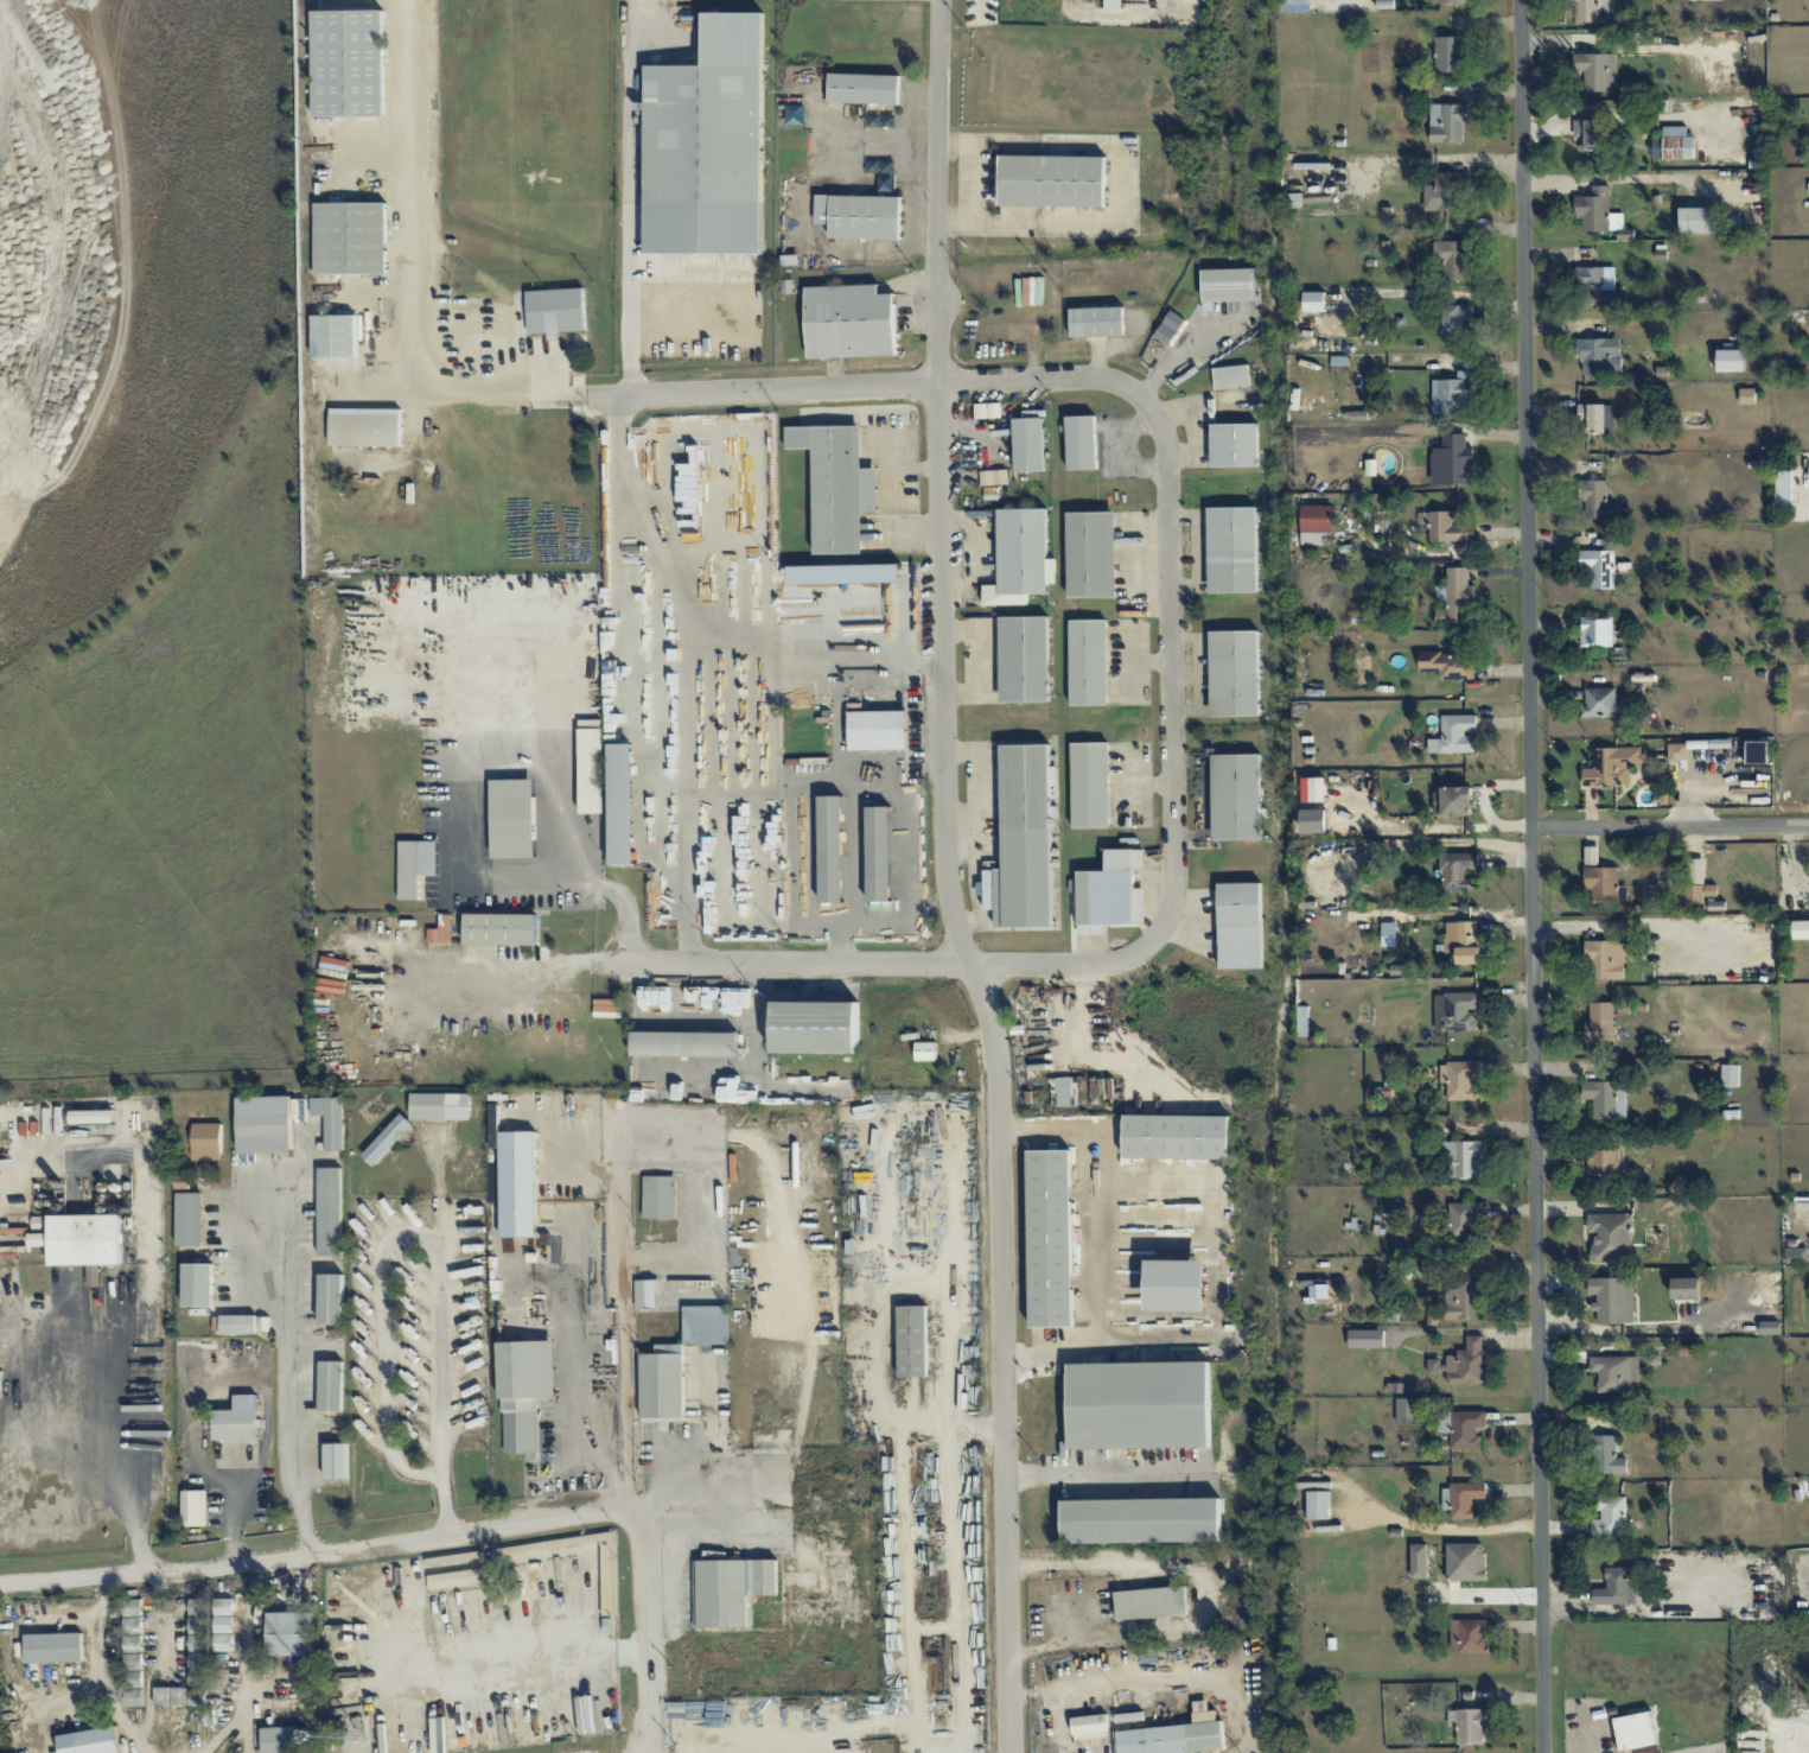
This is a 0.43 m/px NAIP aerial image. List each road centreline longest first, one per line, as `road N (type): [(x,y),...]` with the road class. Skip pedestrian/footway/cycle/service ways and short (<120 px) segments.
road 1 (residential): [(1545,1752),(1524,0)]
road 2 (residential): [(588,398),(1085,379),(1138,398),(1161,427),(1168,455),(1176,885),(1165,922),(1146,946),(1093,966),(598,964)]
road 3 (residential): [(938,385),(947,871),(956,926),(988,1008),(1001,1100),(1012,1752)]
road 4 (residential): [(633,1529),(607,1516),(128,1579),(0,1584)]
road 5 (residential): [(938,385),(943,0)]
road 6 (residential): [(1808,826),(1533,827)]
road 7 (residential): [(644,1752),(633,1529)]

